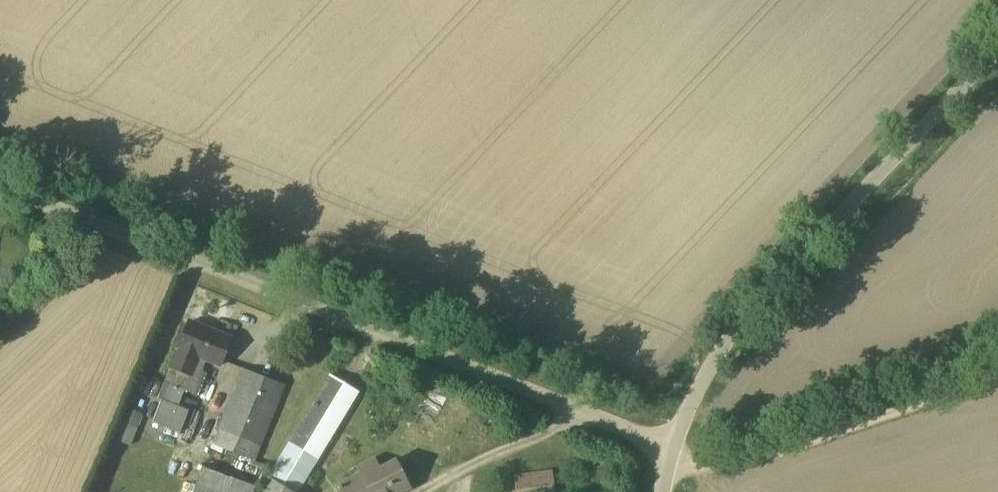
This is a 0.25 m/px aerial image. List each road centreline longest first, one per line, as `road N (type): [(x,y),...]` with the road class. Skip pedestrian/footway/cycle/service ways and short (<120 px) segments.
road 1 (unclassified): [(677,451),(0,193)]
road 2 (unclassified): [(677,451),(742,329),(997,56)]
road 3 (track): [(677,451),(747,459),(997,376)]

